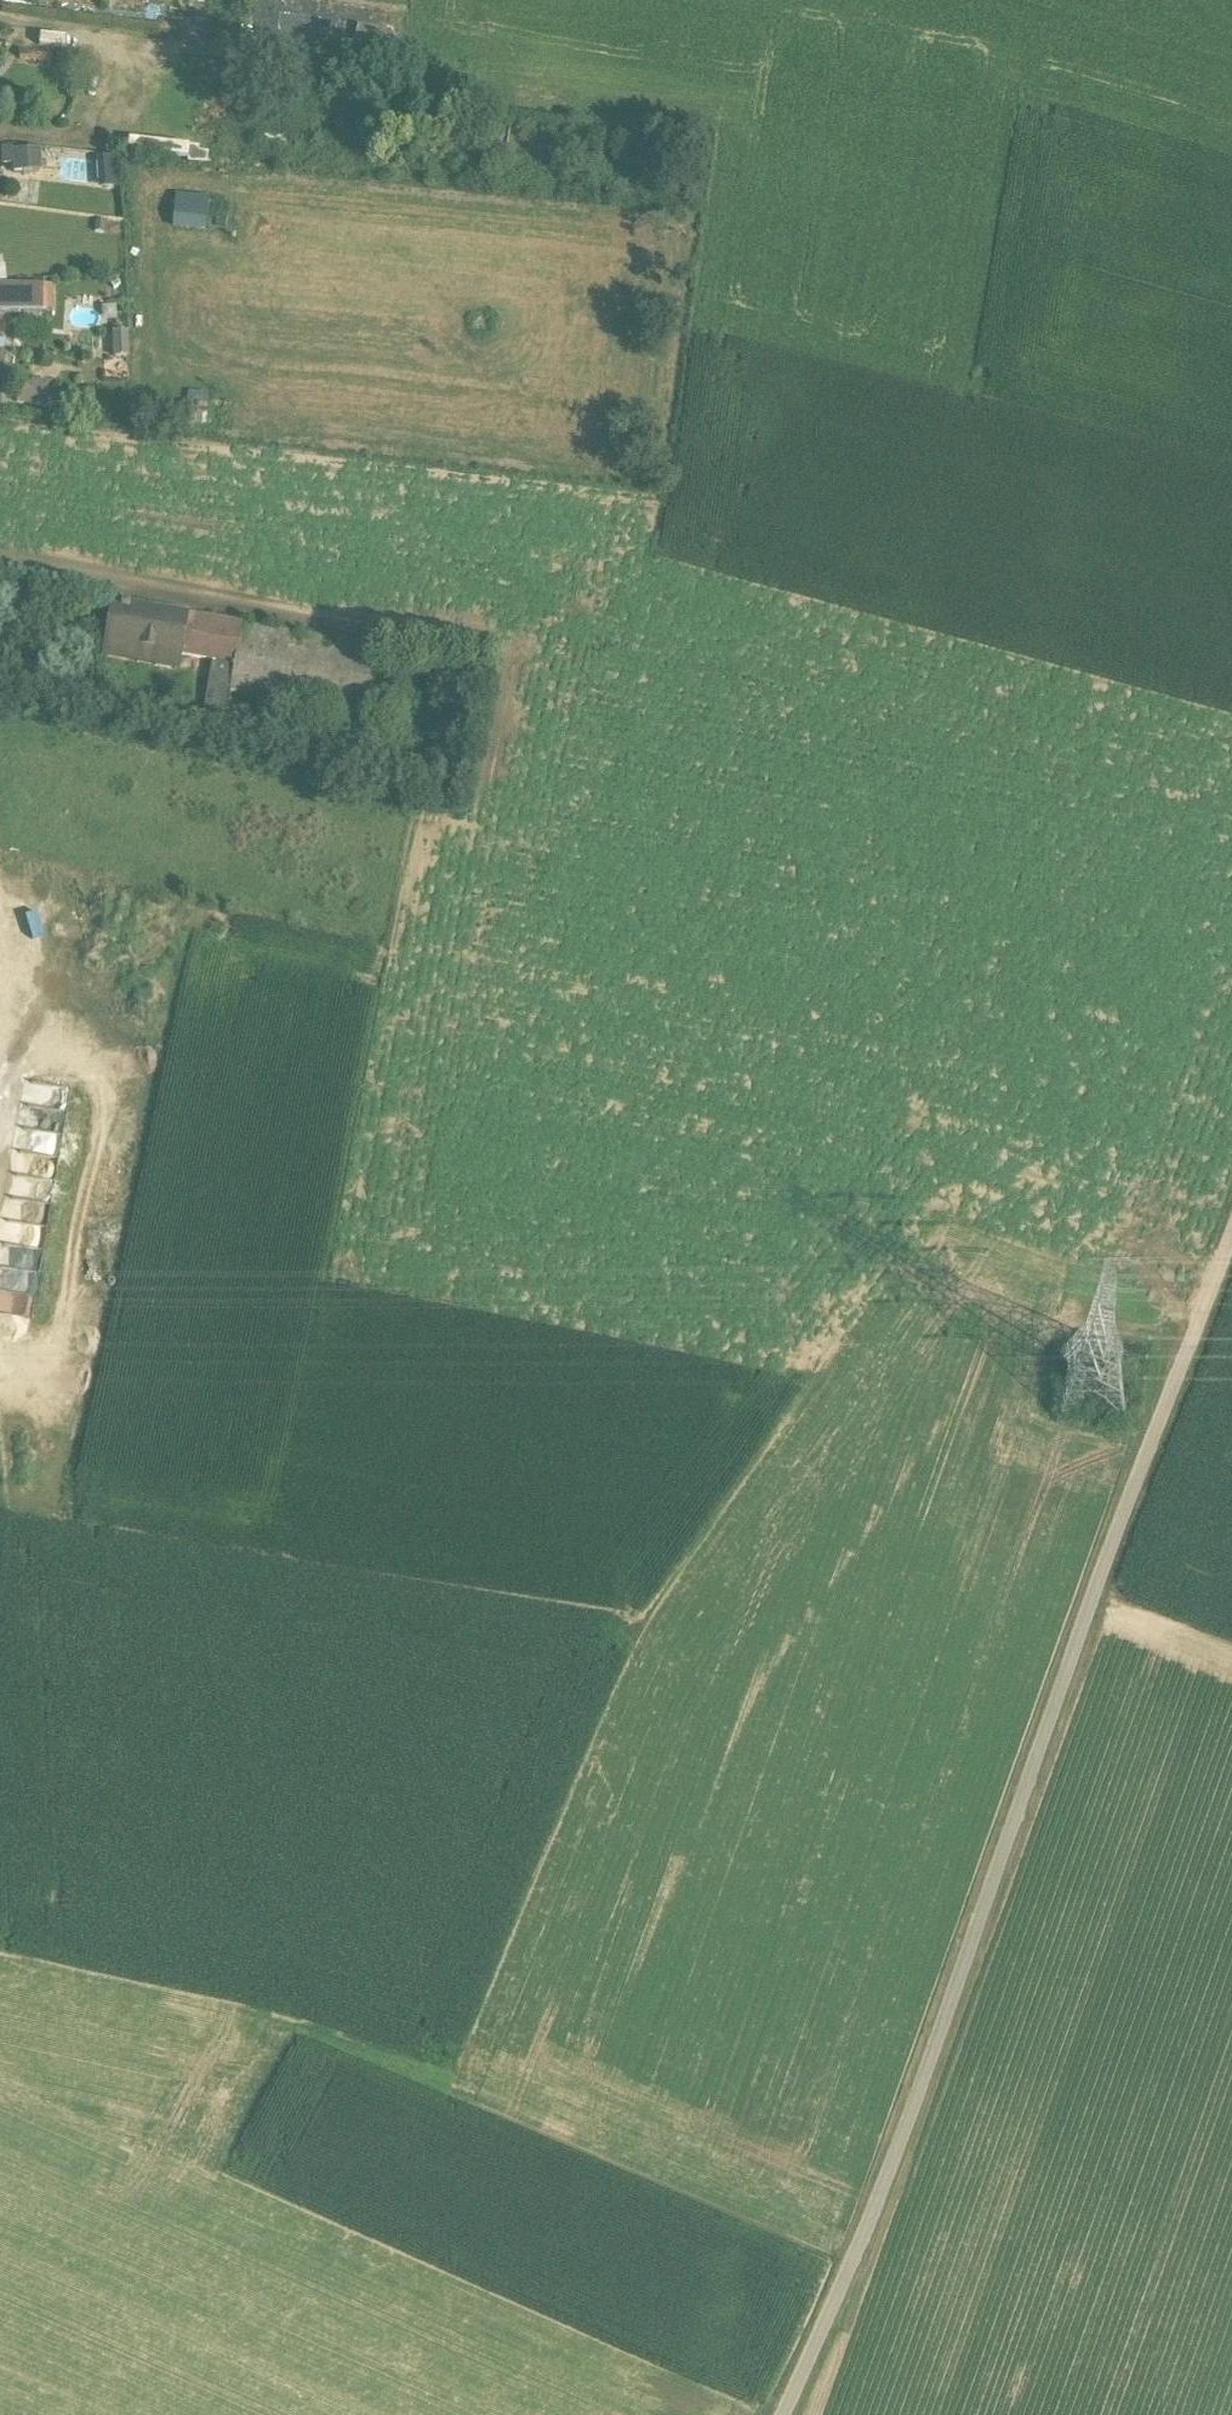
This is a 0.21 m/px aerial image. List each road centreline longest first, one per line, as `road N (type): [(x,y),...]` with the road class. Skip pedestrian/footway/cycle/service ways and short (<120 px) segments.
road 1 (unclassified): [(792,2414),(872,2226),(1231,1233)]

